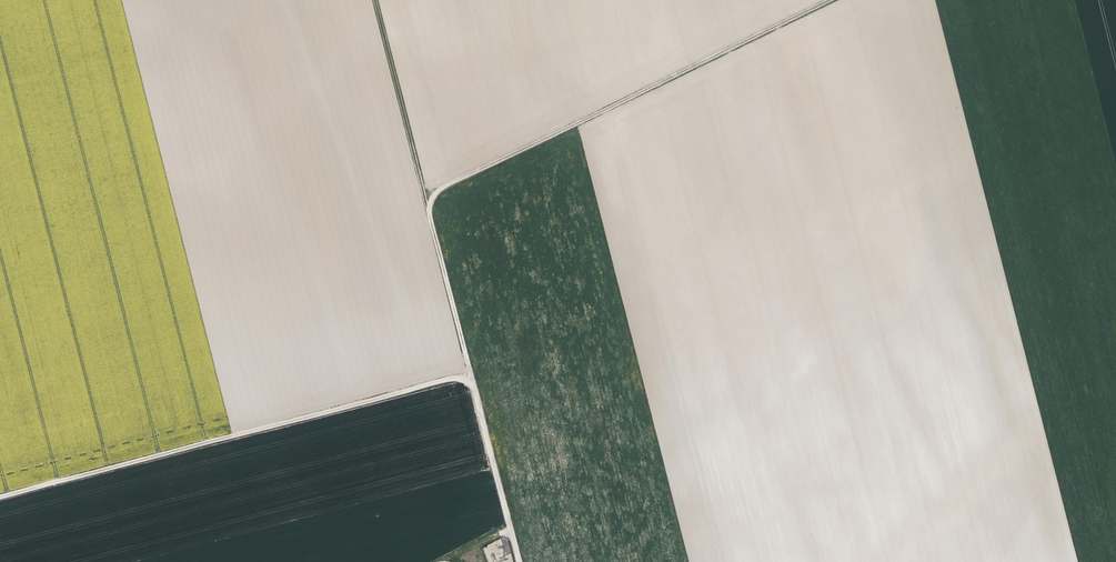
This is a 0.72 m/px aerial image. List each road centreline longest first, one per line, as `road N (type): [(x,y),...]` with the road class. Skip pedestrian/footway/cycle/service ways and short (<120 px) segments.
road 1 (track): [(375,0),(518,561)]
road 2 (track): [(0,497),(469,376)]
road 3 (track): [(830,0),(425,197)]

